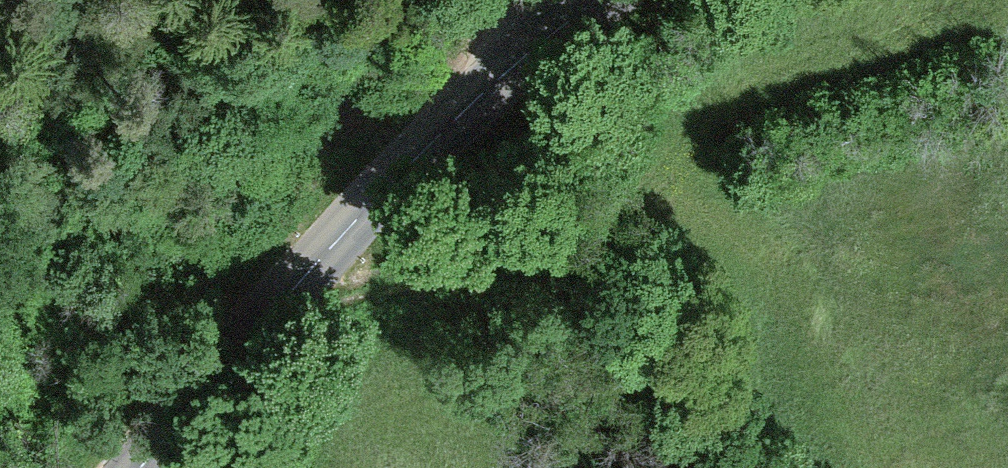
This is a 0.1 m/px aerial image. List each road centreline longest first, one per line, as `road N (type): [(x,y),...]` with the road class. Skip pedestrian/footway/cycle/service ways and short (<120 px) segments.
road 1 (tertiary): [(140,467),(391,183),(509,69),(602,0)]
road 2 (track): [(280,305),(479,284),(704,209)]

